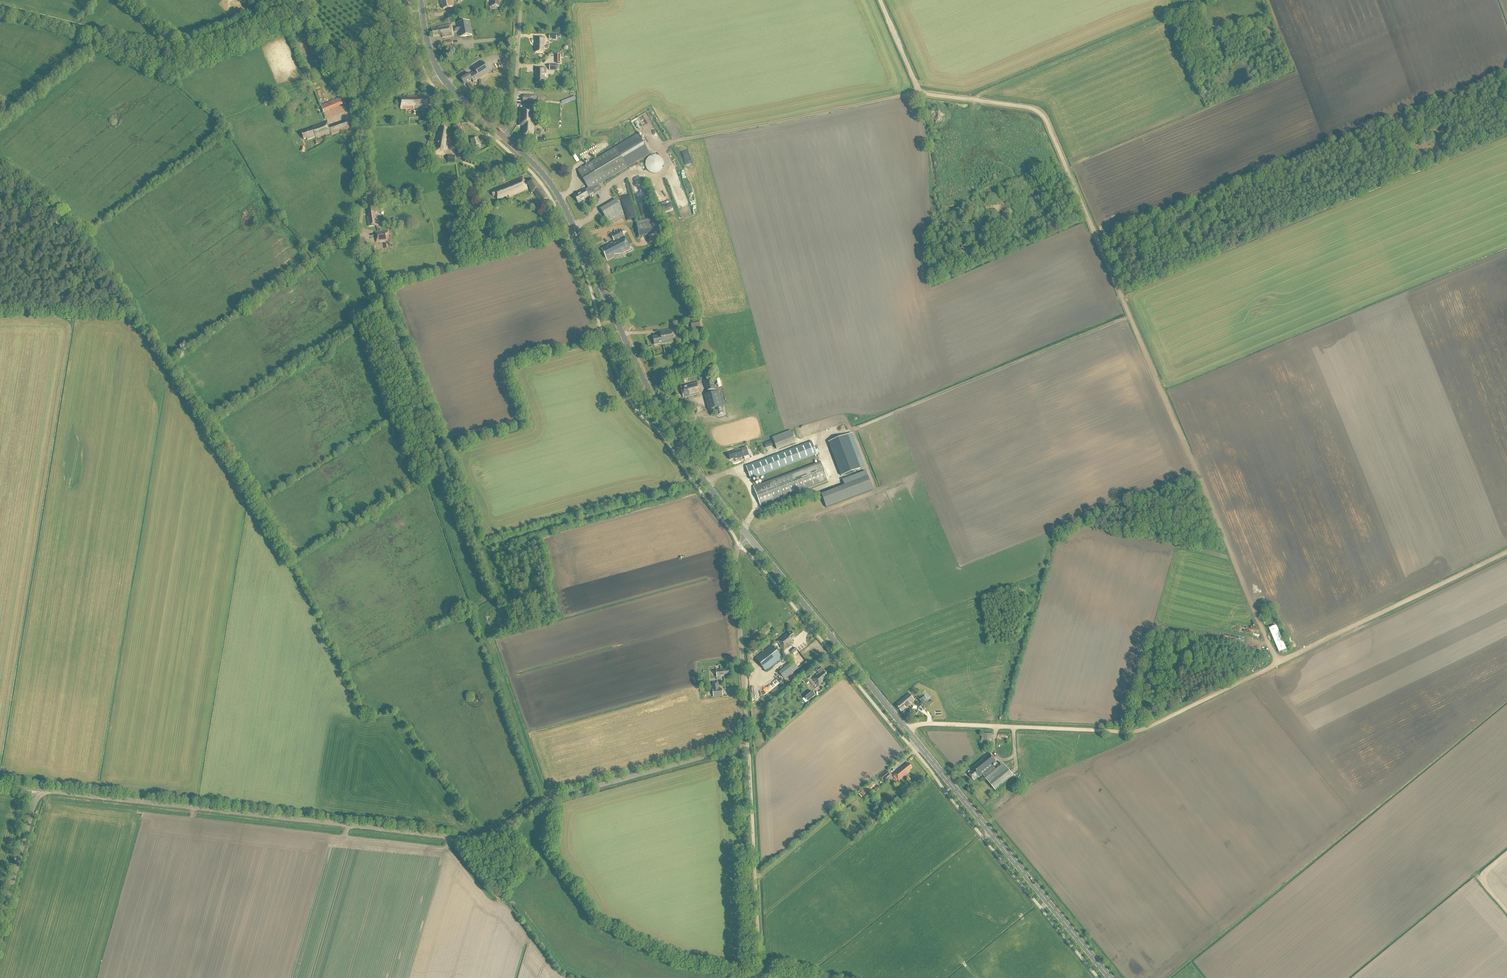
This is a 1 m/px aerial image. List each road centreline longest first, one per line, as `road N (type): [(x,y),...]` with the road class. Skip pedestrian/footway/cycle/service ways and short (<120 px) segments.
road 1 (unclassified): [(46,791),(466,837),(497,831),(546,800),(727,750),(747,728),(735,563),(748,537)]
road 2 (track): [(880,0),(920,91),(1029,108),(1044,118),(1278,663)]
road 3 (secondary): [(1110,977),(748,537)]
road 4 (secondary): [(748,537),(660,410),(553,188),(502,135)]
road 5 (track): [(907,731),(928,724),(1138,730),(1278,663)]
road 6 (track): [(316,0),(185,52),(0,7)]
road 7 (track): [(481,550),(363,244)]
road 8 (track): [(861,427),(1129,317)]
road 9 (track): [(1207,0),(973,100)]
road 10 (track): [(1278,663),(1506,552)]
road 11 (track): [(747,728),(759,977)]
road 12 (unclassified): [(363,244),(362,111),(440,75)]
road 13 (track): [(450,837),(495,897),(514,903),(563,967),(585,977)]
road 14 (track): [(546,800),(488,642)]
road 15 (track): [(998,727),(1042,574)]
road 16 (unclassified): [(502,135),(514,120),(521,0)]
road 17 (unclassified): [(0,924),(33,805)]

